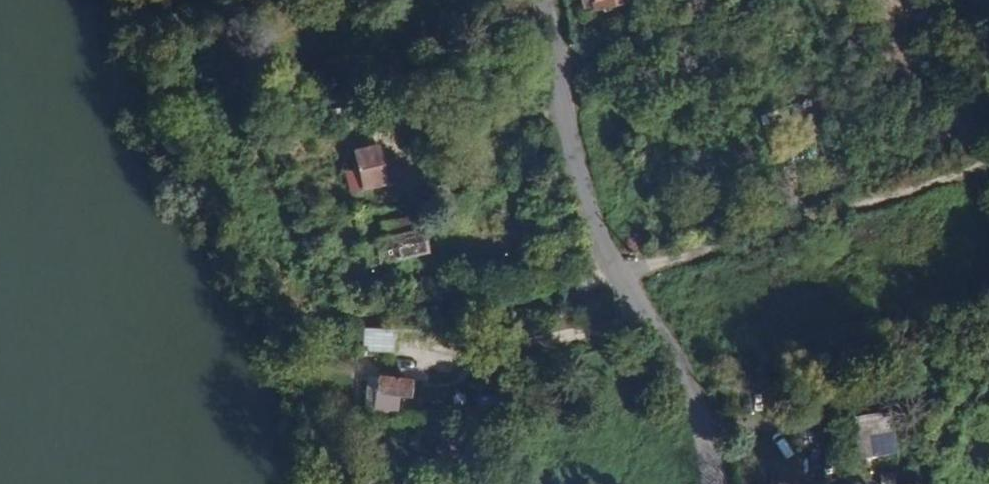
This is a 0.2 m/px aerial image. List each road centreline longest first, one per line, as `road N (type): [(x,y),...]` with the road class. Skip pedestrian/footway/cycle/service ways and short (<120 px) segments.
road 1 (residential): [(542,0),(592,220),(704,423),(717,483)]

